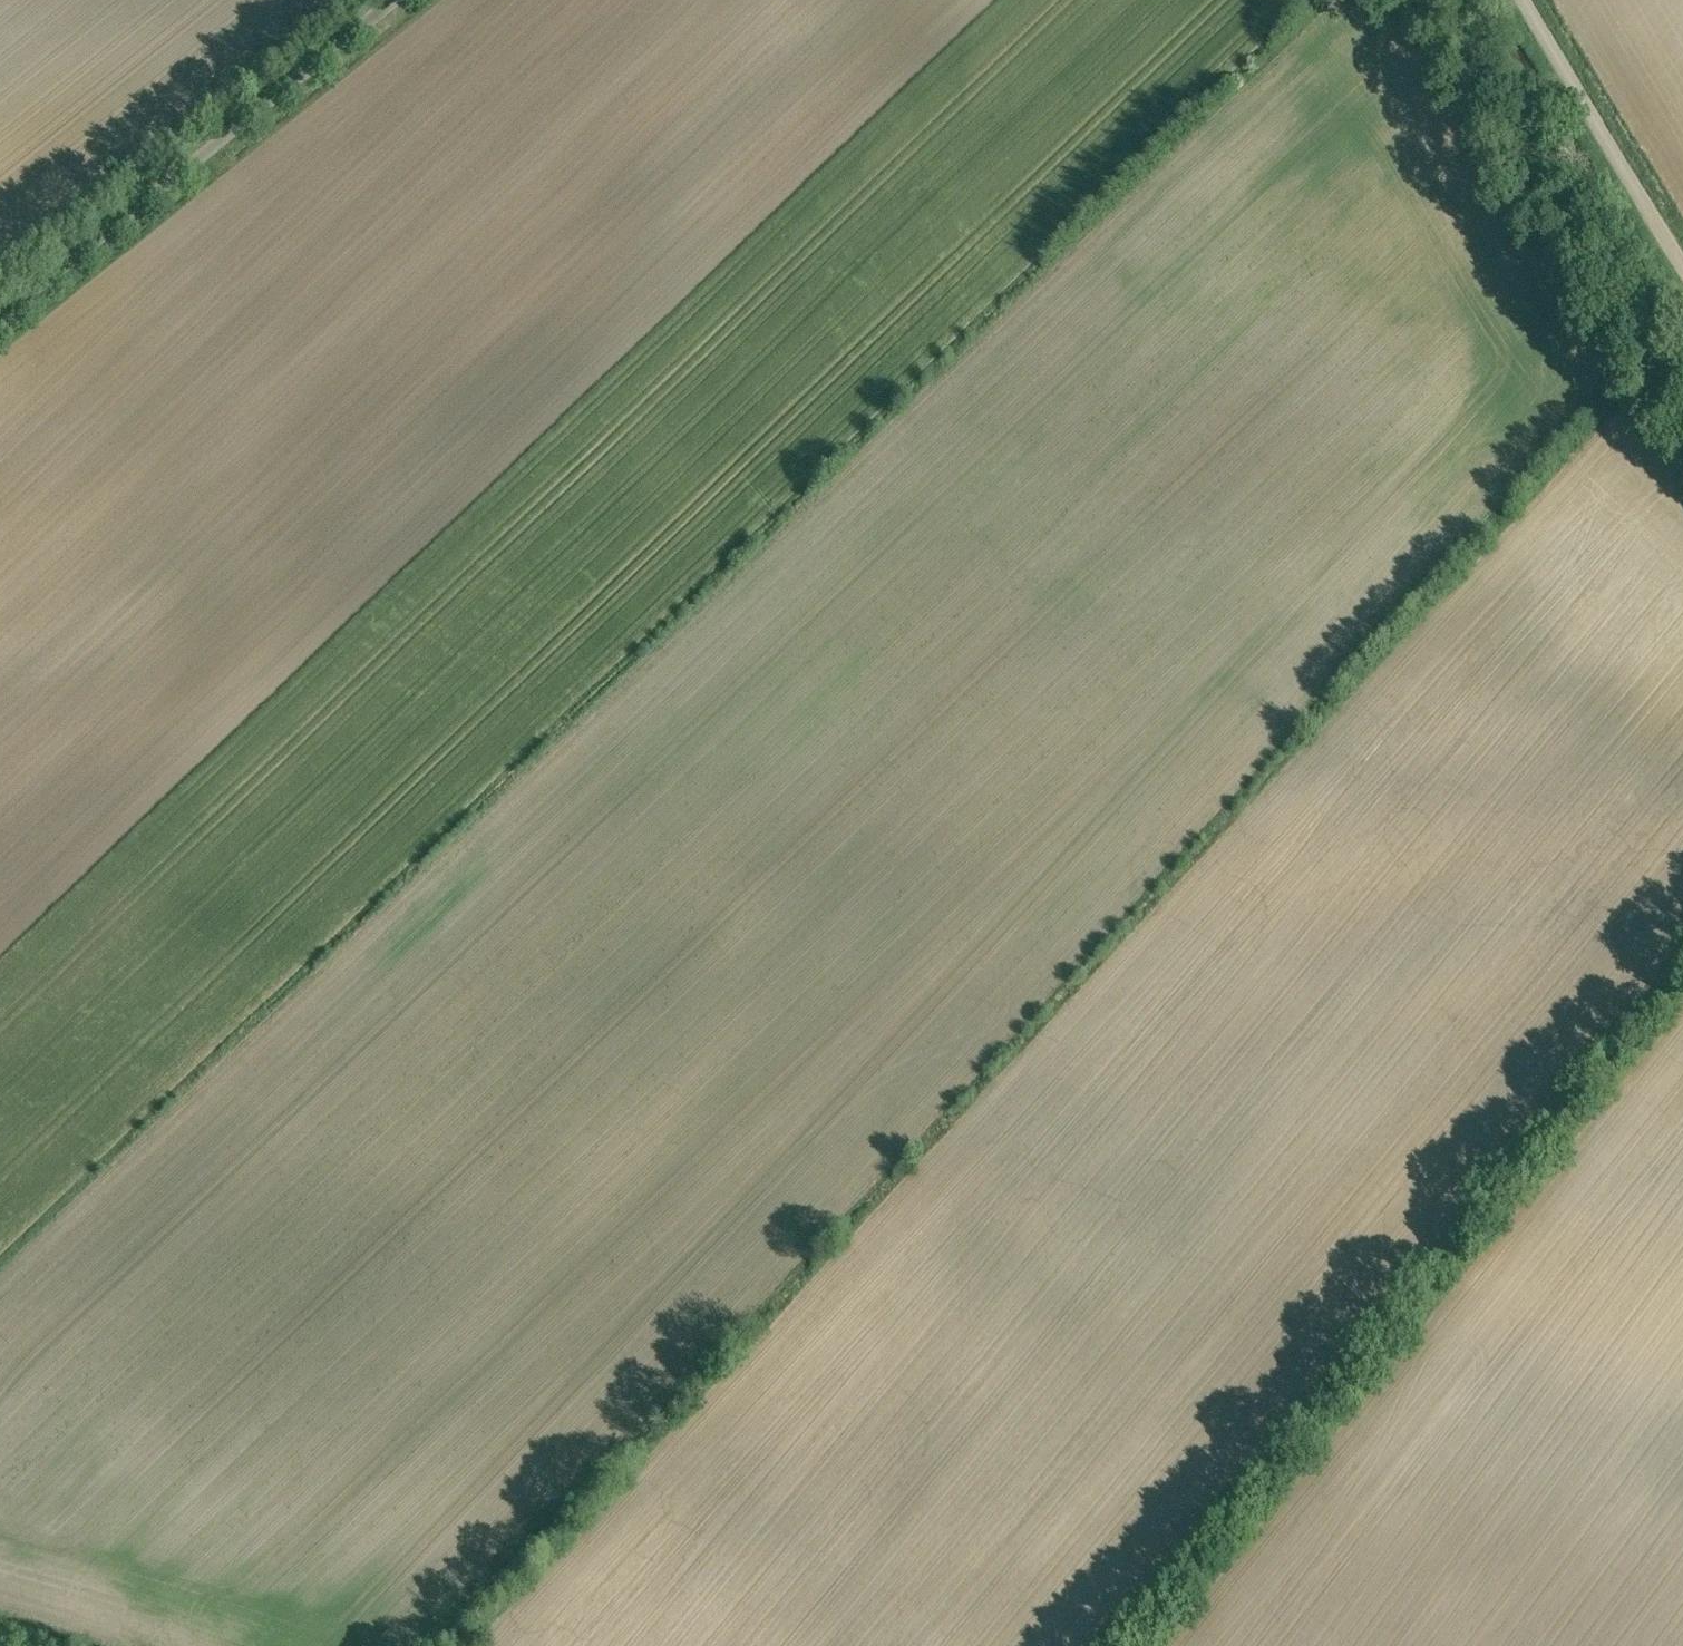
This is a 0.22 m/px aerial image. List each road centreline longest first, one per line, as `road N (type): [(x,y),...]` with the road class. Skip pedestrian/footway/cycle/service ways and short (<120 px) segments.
road 1 (residential): [(0,296),(371,0)]
road 2 (residential): [(1682,280),(1517,0)]

